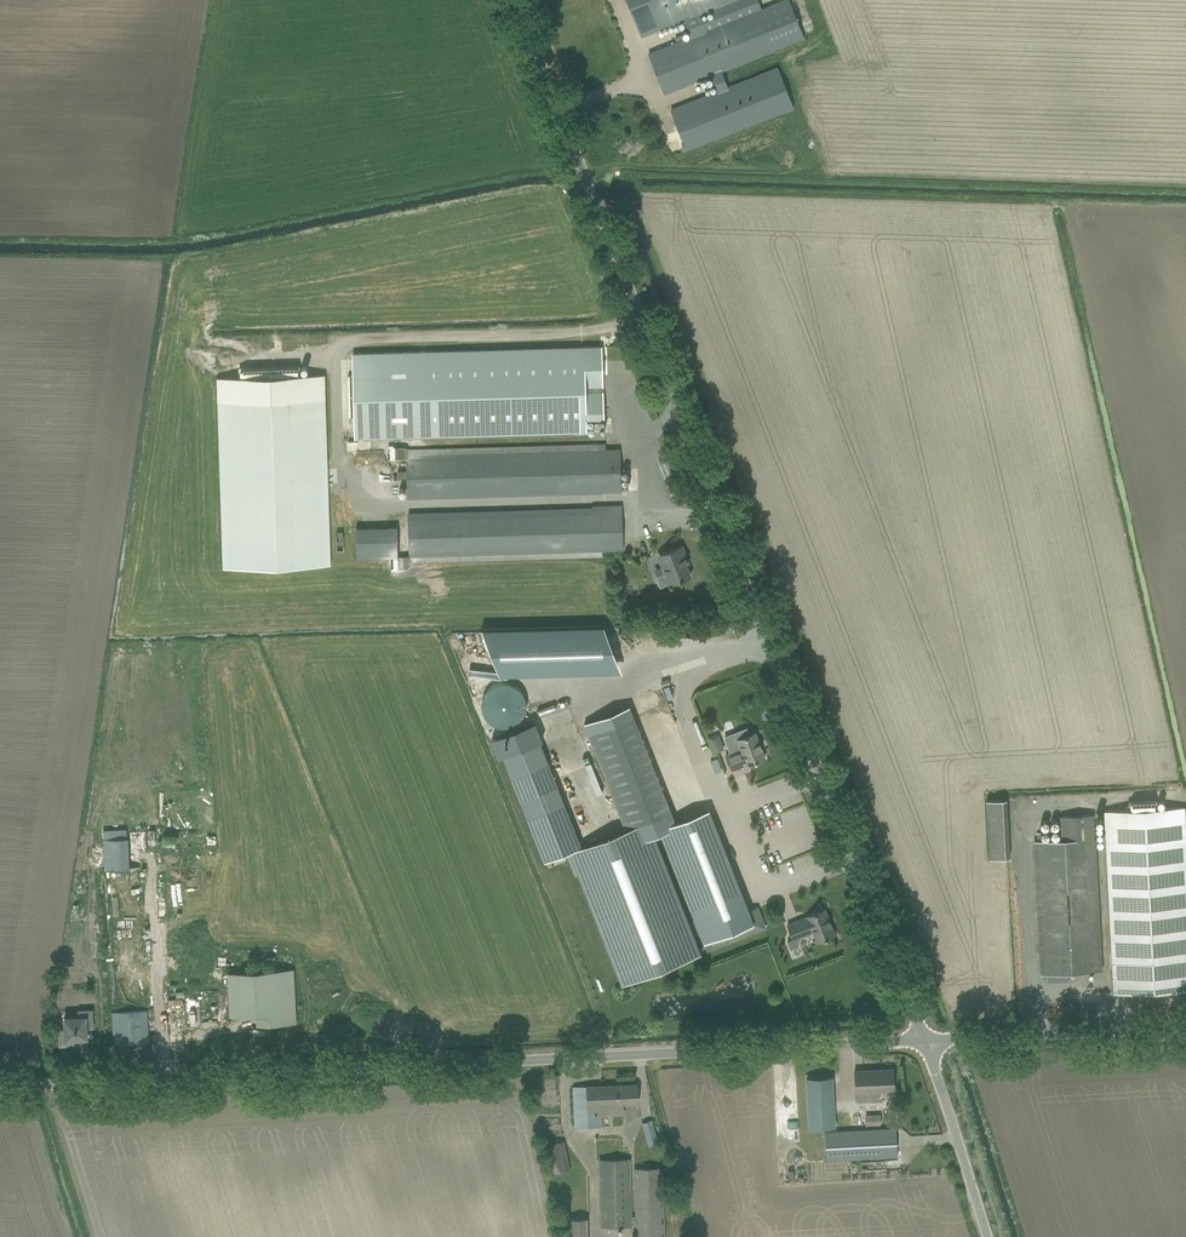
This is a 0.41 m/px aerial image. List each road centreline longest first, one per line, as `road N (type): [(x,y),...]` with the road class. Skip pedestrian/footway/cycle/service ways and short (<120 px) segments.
road 1 (unclassified): [(924,1042),(516,0)]
road 2 (unclassified): [(0,1082),(924,1042)]
road 3 (unclassified): [(924,1042),(1185,1029)]
road 4 (unclassified): [(989,1236),(924,1042)]

